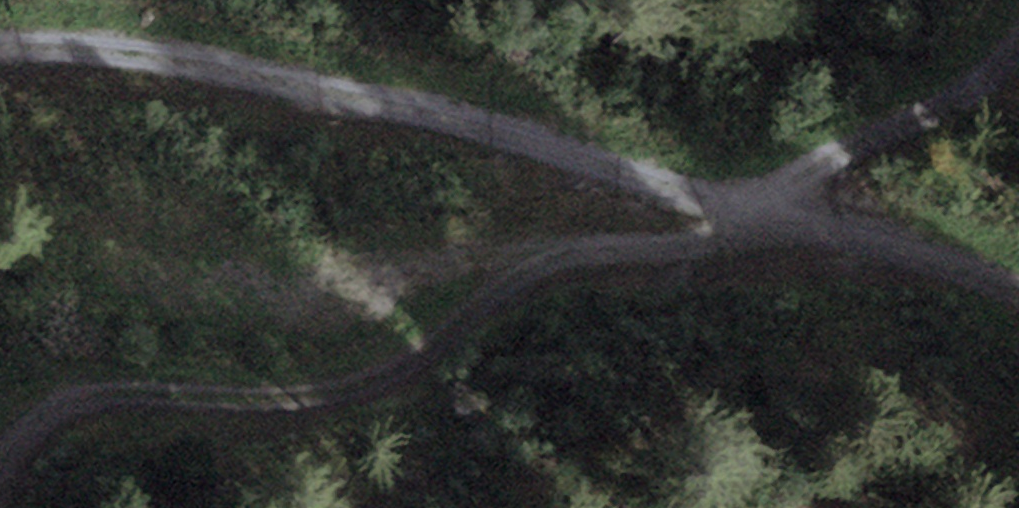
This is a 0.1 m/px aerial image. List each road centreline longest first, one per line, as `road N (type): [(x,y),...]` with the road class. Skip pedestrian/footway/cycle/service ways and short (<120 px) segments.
road 1 (track): [(1018,43),(919,122),(767,209),(526,259),(380,383),(129,397),(68,412),(0,476)]
road 2 (track): [(1018,292),(974,267),(530,133),(203,62),(73,43),(0,44)]

